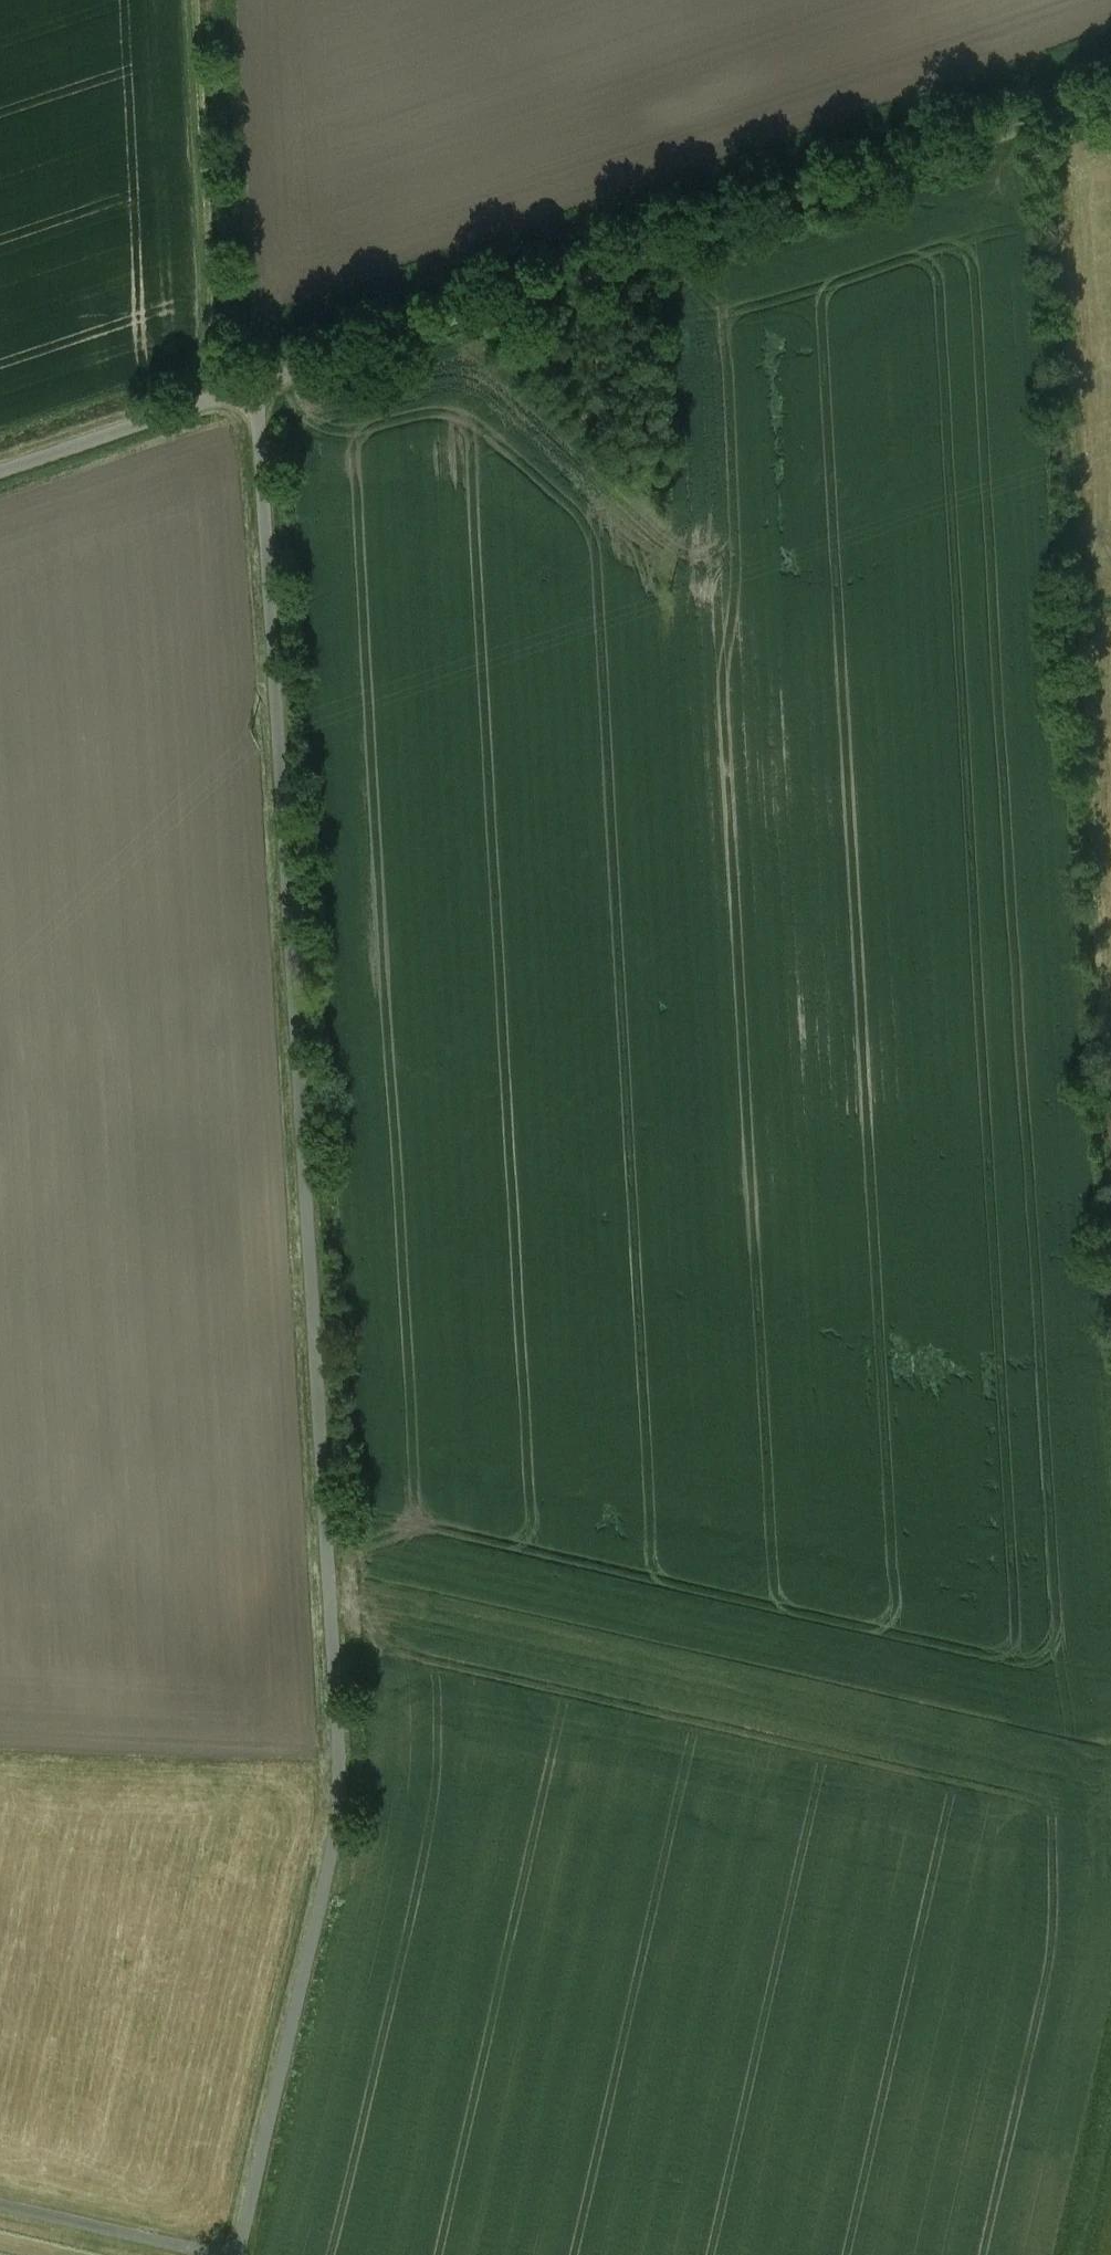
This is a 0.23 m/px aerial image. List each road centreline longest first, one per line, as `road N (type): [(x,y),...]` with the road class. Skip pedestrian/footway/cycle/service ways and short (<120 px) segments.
road 1 (unclassified): [(240,2254),(337,1803),(255,385)]
road 2 (unclassified): [(255,385),(1110,99)]
road 3 (unclassified): [(0,471),(255,385)]

